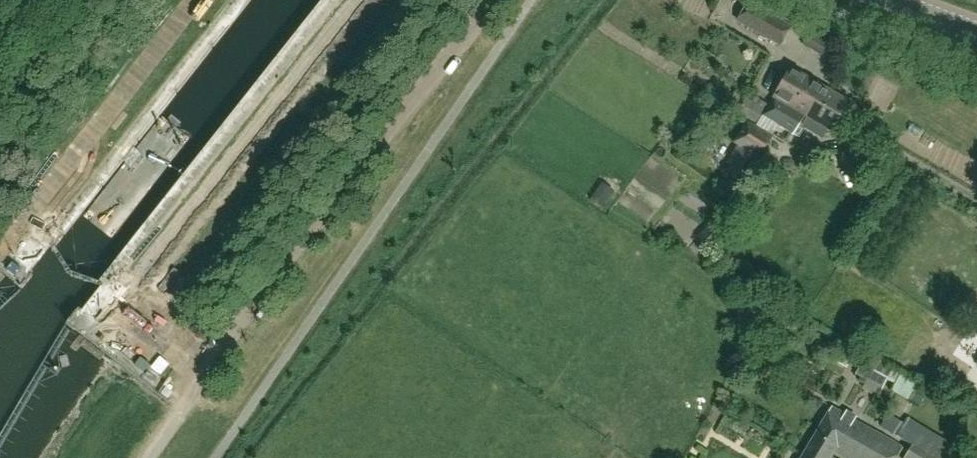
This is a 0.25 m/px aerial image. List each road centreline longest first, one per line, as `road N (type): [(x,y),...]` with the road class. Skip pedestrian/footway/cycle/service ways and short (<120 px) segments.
road 1 (unclassified): [(492,0),(322,214),(150,457)]

